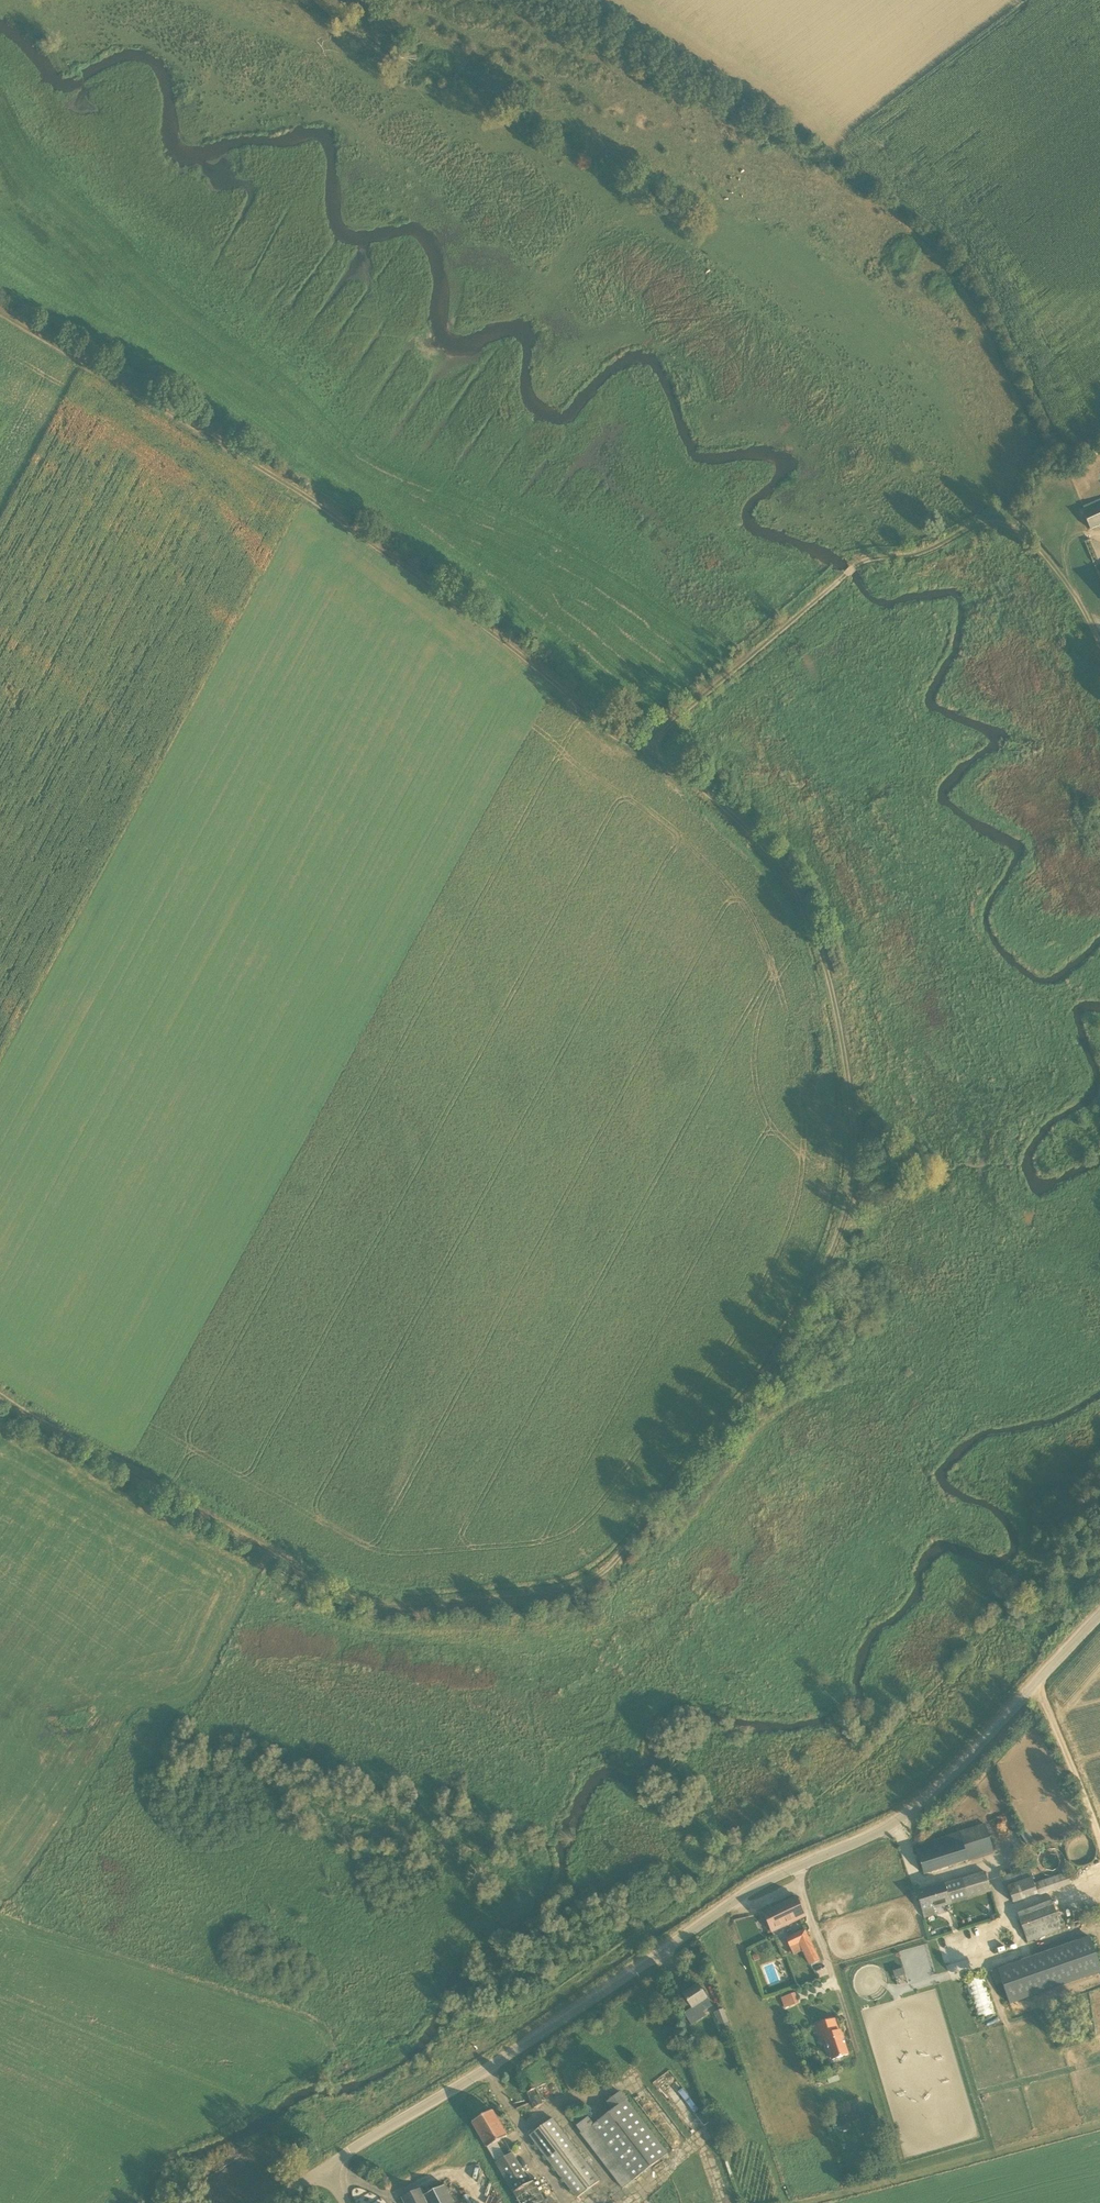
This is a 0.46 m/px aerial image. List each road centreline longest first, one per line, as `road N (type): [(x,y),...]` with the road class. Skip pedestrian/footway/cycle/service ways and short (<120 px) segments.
road 1 (track): [(647,747),(745,826),(803,908),(836,1006),(854,1133),(851,1183),(831,1255),(773,1367),(597,1579),(464,1602),(364,1605),(0,1397)]
road 2 (unclassified): [(325,2168),(761,1884),(913,1809),(1099,1619)]
road 3 (track): [(647,747),(616,736),(385,552),(195,423),(0,308)]
road 4 (track): [(830,2202),(1099,2133)]
road 5 (track): [(855,566),(647,747)]
road 6 (track): [(1035,1683),(1099,1840)]
road 7 (track): [(855,566),(1004,524)]
road 8 (track): [(1004,524),(1035,543),(1079,598),(1099,640)]

